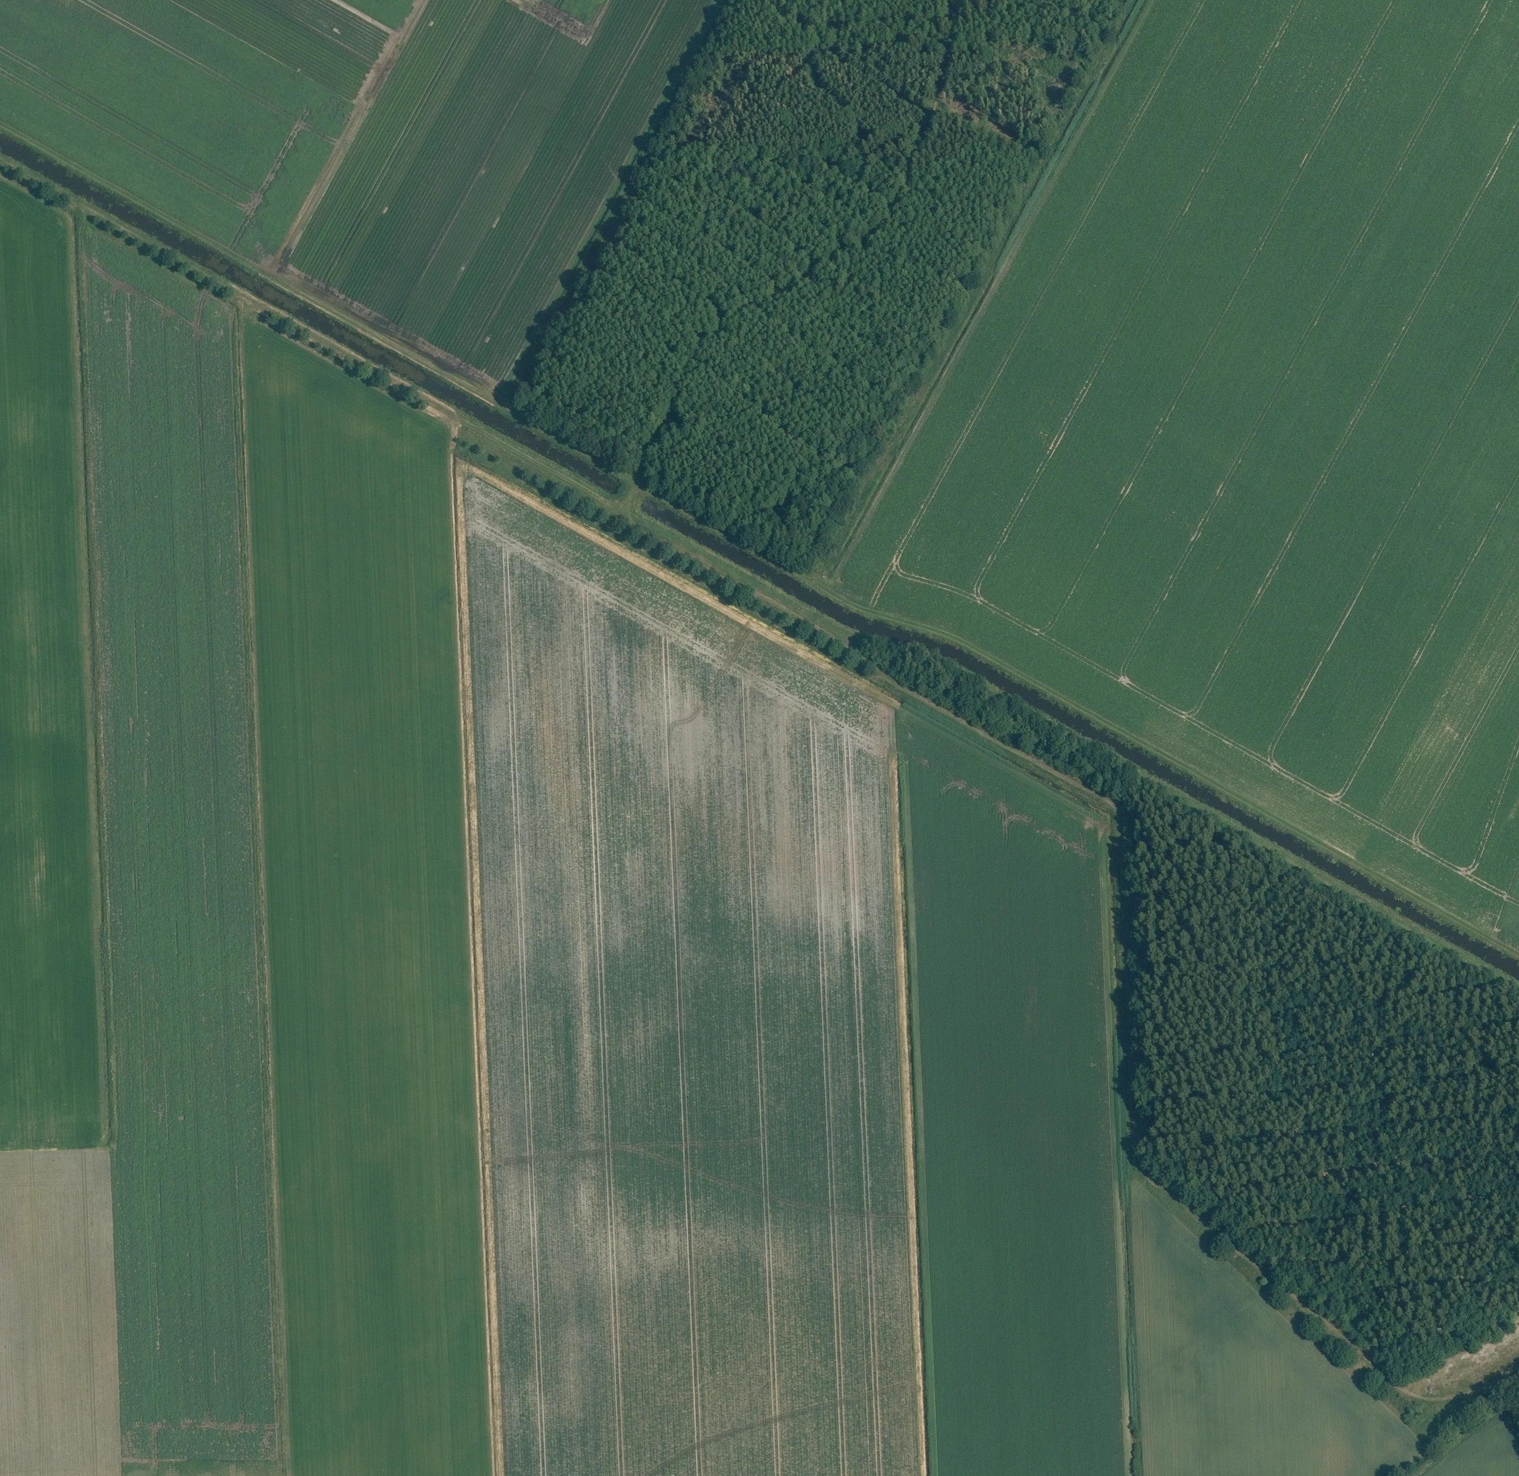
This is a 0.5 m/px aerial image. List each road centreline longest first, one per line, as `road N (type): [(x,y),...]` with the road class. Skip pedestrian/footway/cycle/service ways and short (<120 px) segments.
road 1 (track): [(1518,992),(944,667),(871,655)]
road 2 (track): [(0,126),(633,482)]
road 3 (track): [(0,165),(617,513)]
road 4 (track): [(617,513),(871,655)]

